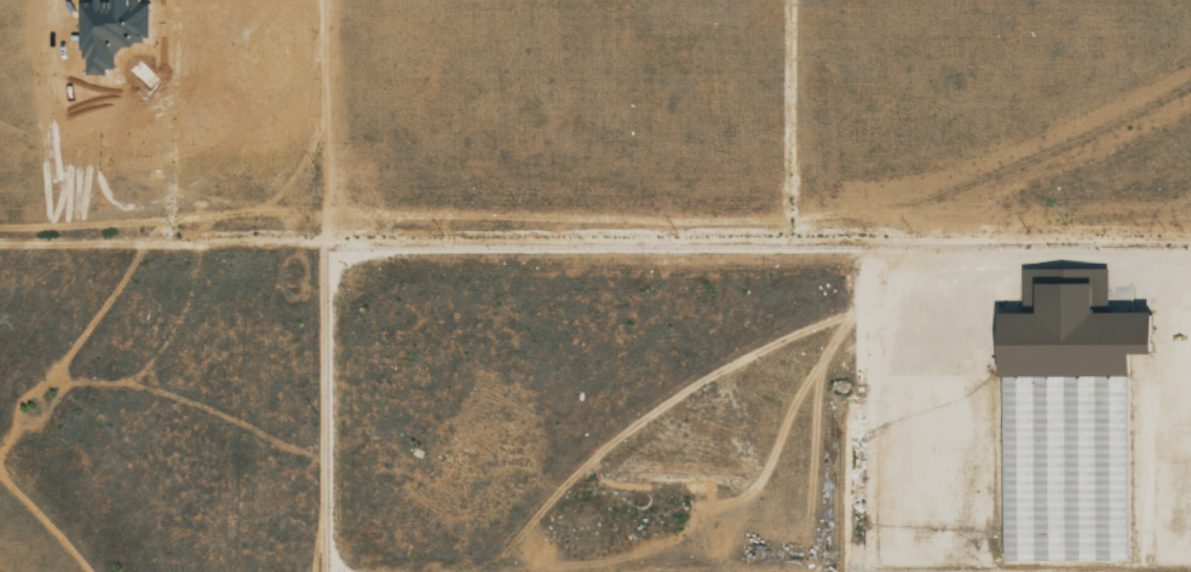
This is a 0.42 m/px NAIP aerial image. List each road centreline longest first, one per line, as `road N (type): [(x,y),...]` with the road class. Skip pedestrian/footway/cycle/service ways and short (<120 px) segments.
road 1 (residential): [(321,249),(1190,245)]
road 2 (residential): [(326,0),(316,559),(335,571)]
road 3 (residential): [(0,250),(321,249)]

